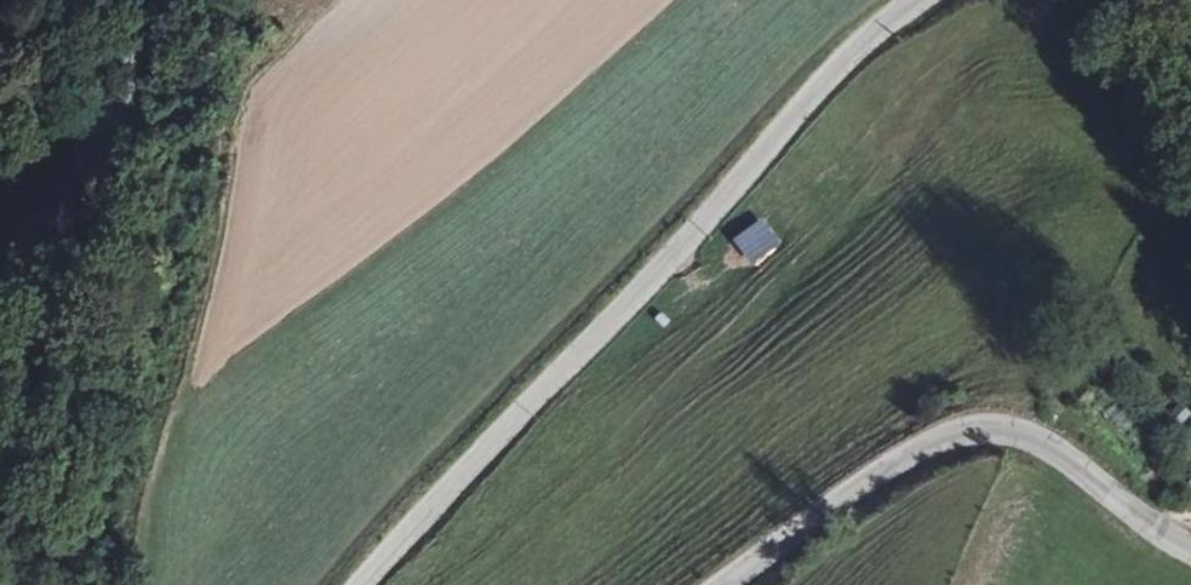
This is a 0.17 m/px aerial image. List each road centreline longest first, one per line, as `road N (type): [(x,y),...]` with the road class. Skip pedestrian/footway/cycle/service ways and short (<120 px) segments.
road 1 (tertiary): [(923,0),(847,57),(363,584)]
road 2 (tertiary): [(725,584),(885,471),(965,432),(1036,441),(1190,552)]
road 3 (tertiary): [(0,267),(72,206),(145,0)]

